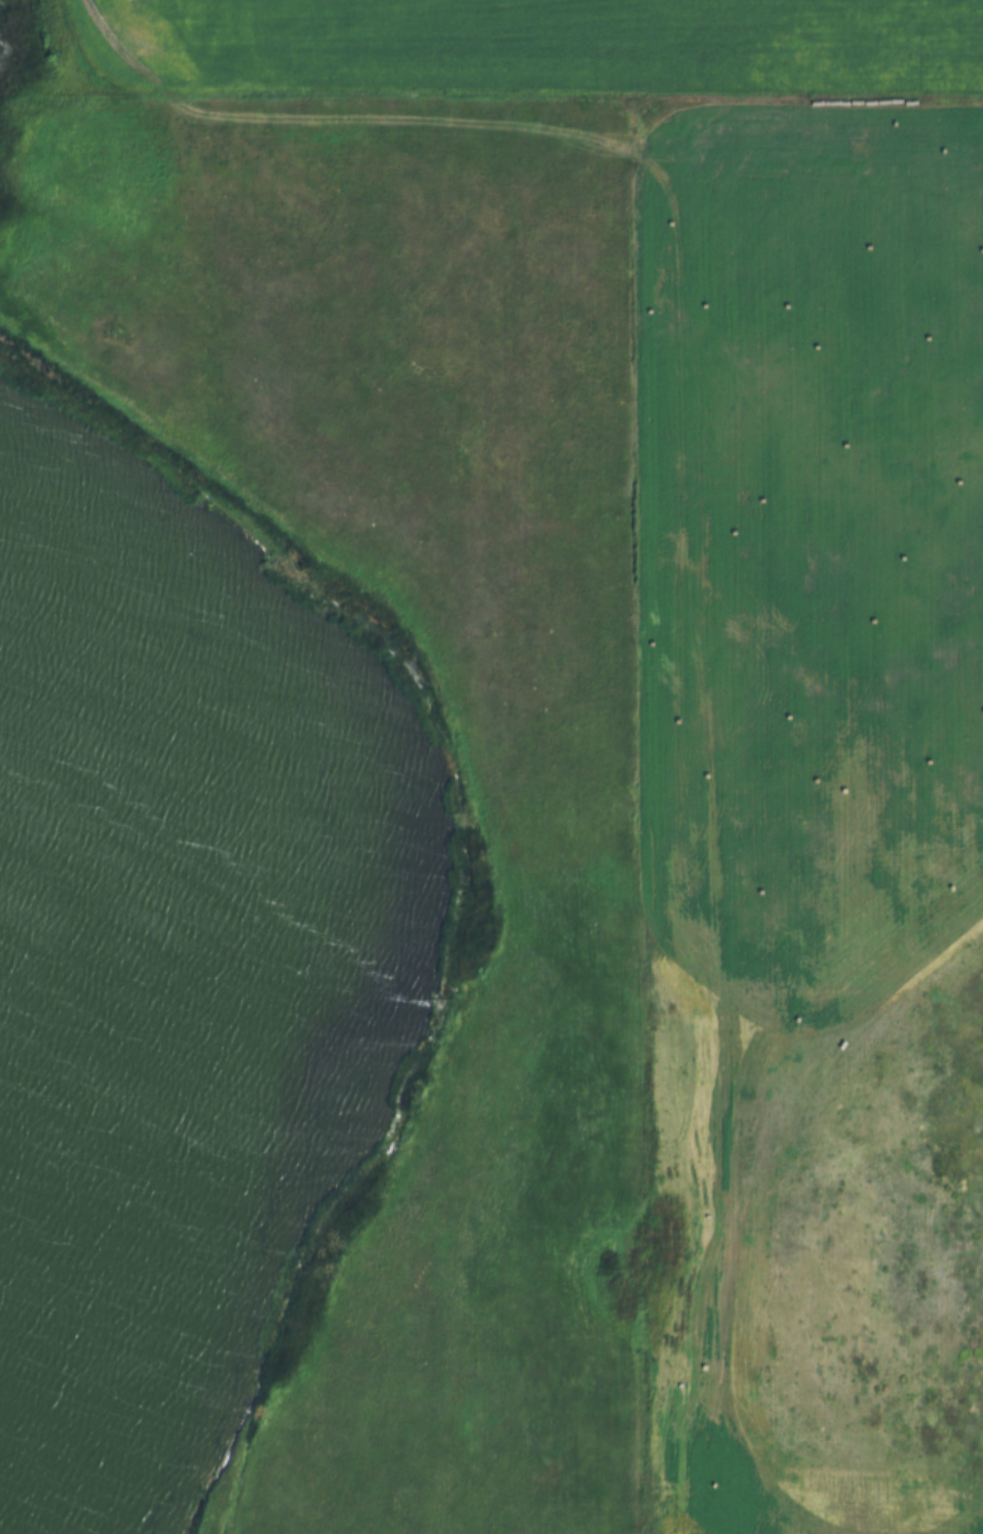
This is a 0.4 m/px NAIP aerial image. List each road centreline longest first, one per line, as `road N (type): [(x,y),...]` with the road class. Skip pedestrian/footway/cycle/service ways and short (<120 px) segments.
road 1 (track): [(204,1533),(292,1195),(292,624),(270,551),(228,506),(0,351)]

